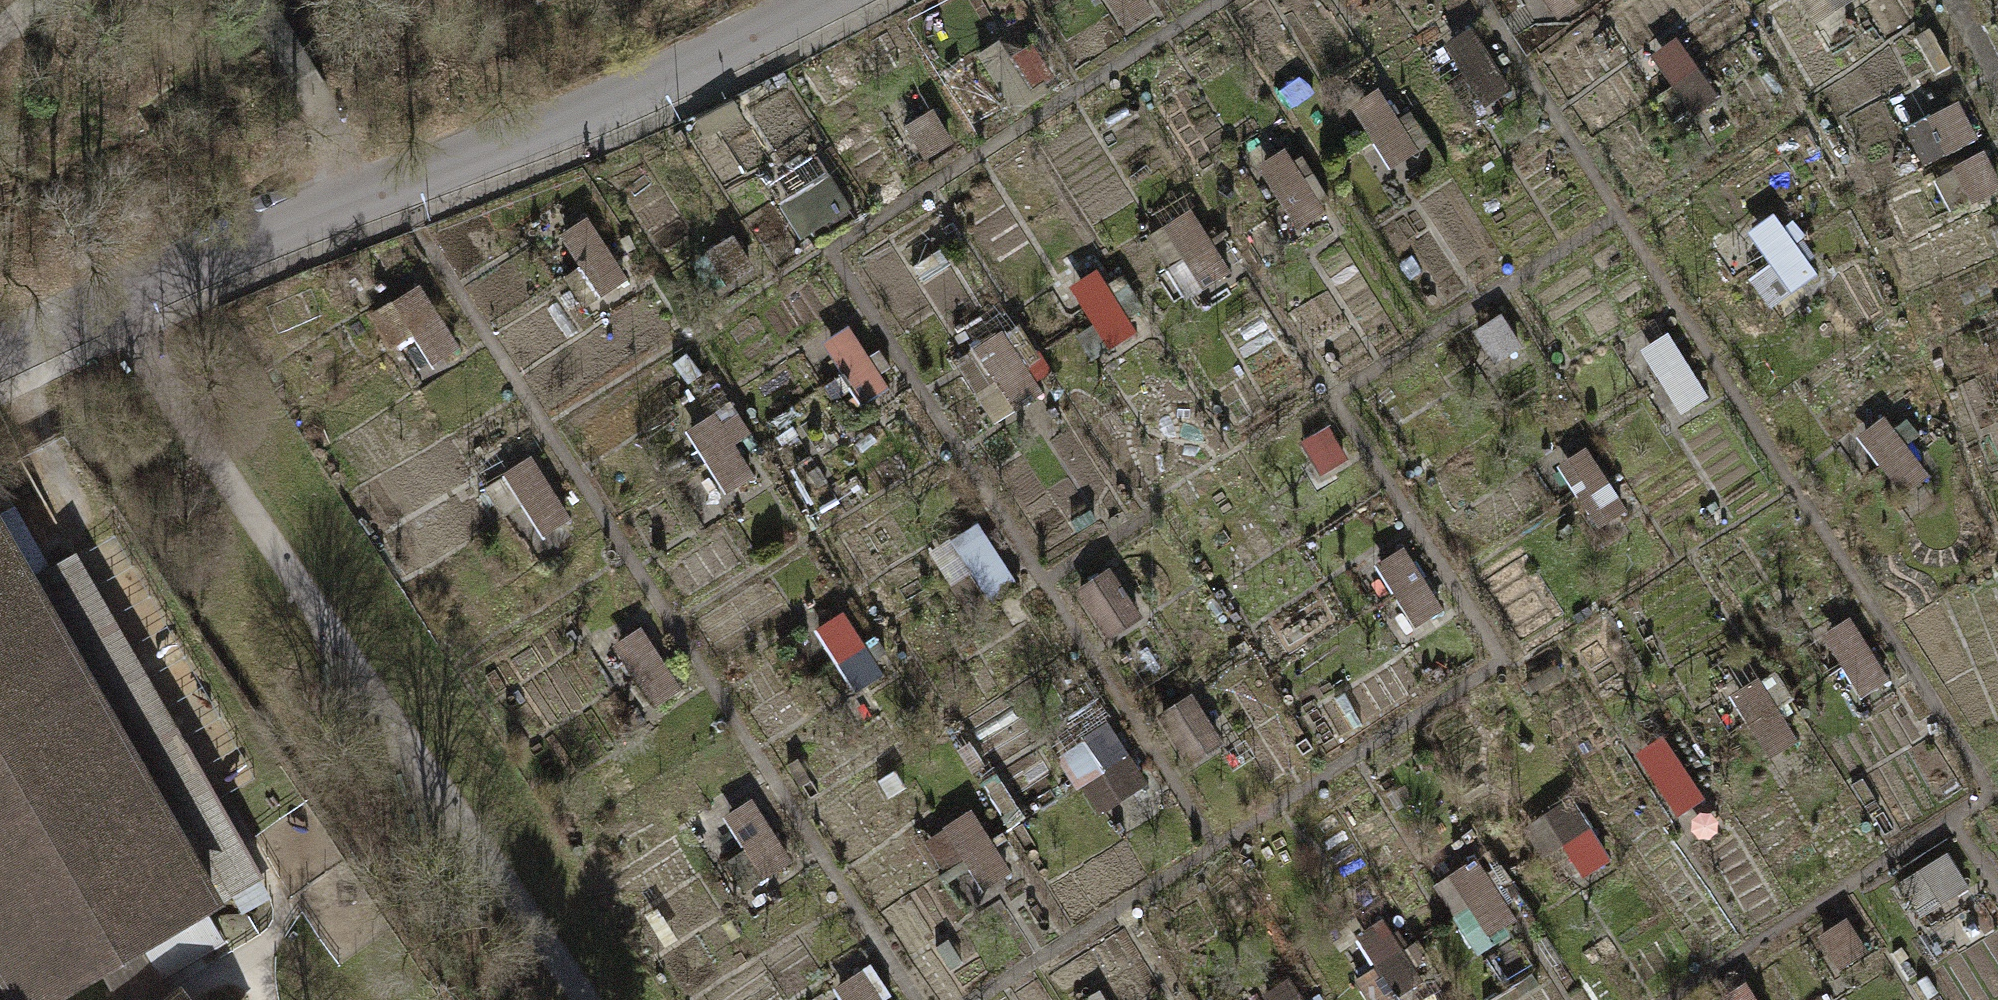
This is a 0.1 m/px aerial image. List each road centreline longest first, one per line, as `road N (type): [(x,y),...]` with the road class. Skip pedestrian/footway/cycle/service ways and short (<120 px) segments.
road 1 (residential): [(815,0),(576,116),(366,194),(0,354)]
road 2 (track): [(579,999),(384,718),(141,339),(108,305)]
road 3 (track): [(366,194),(254,0)]

